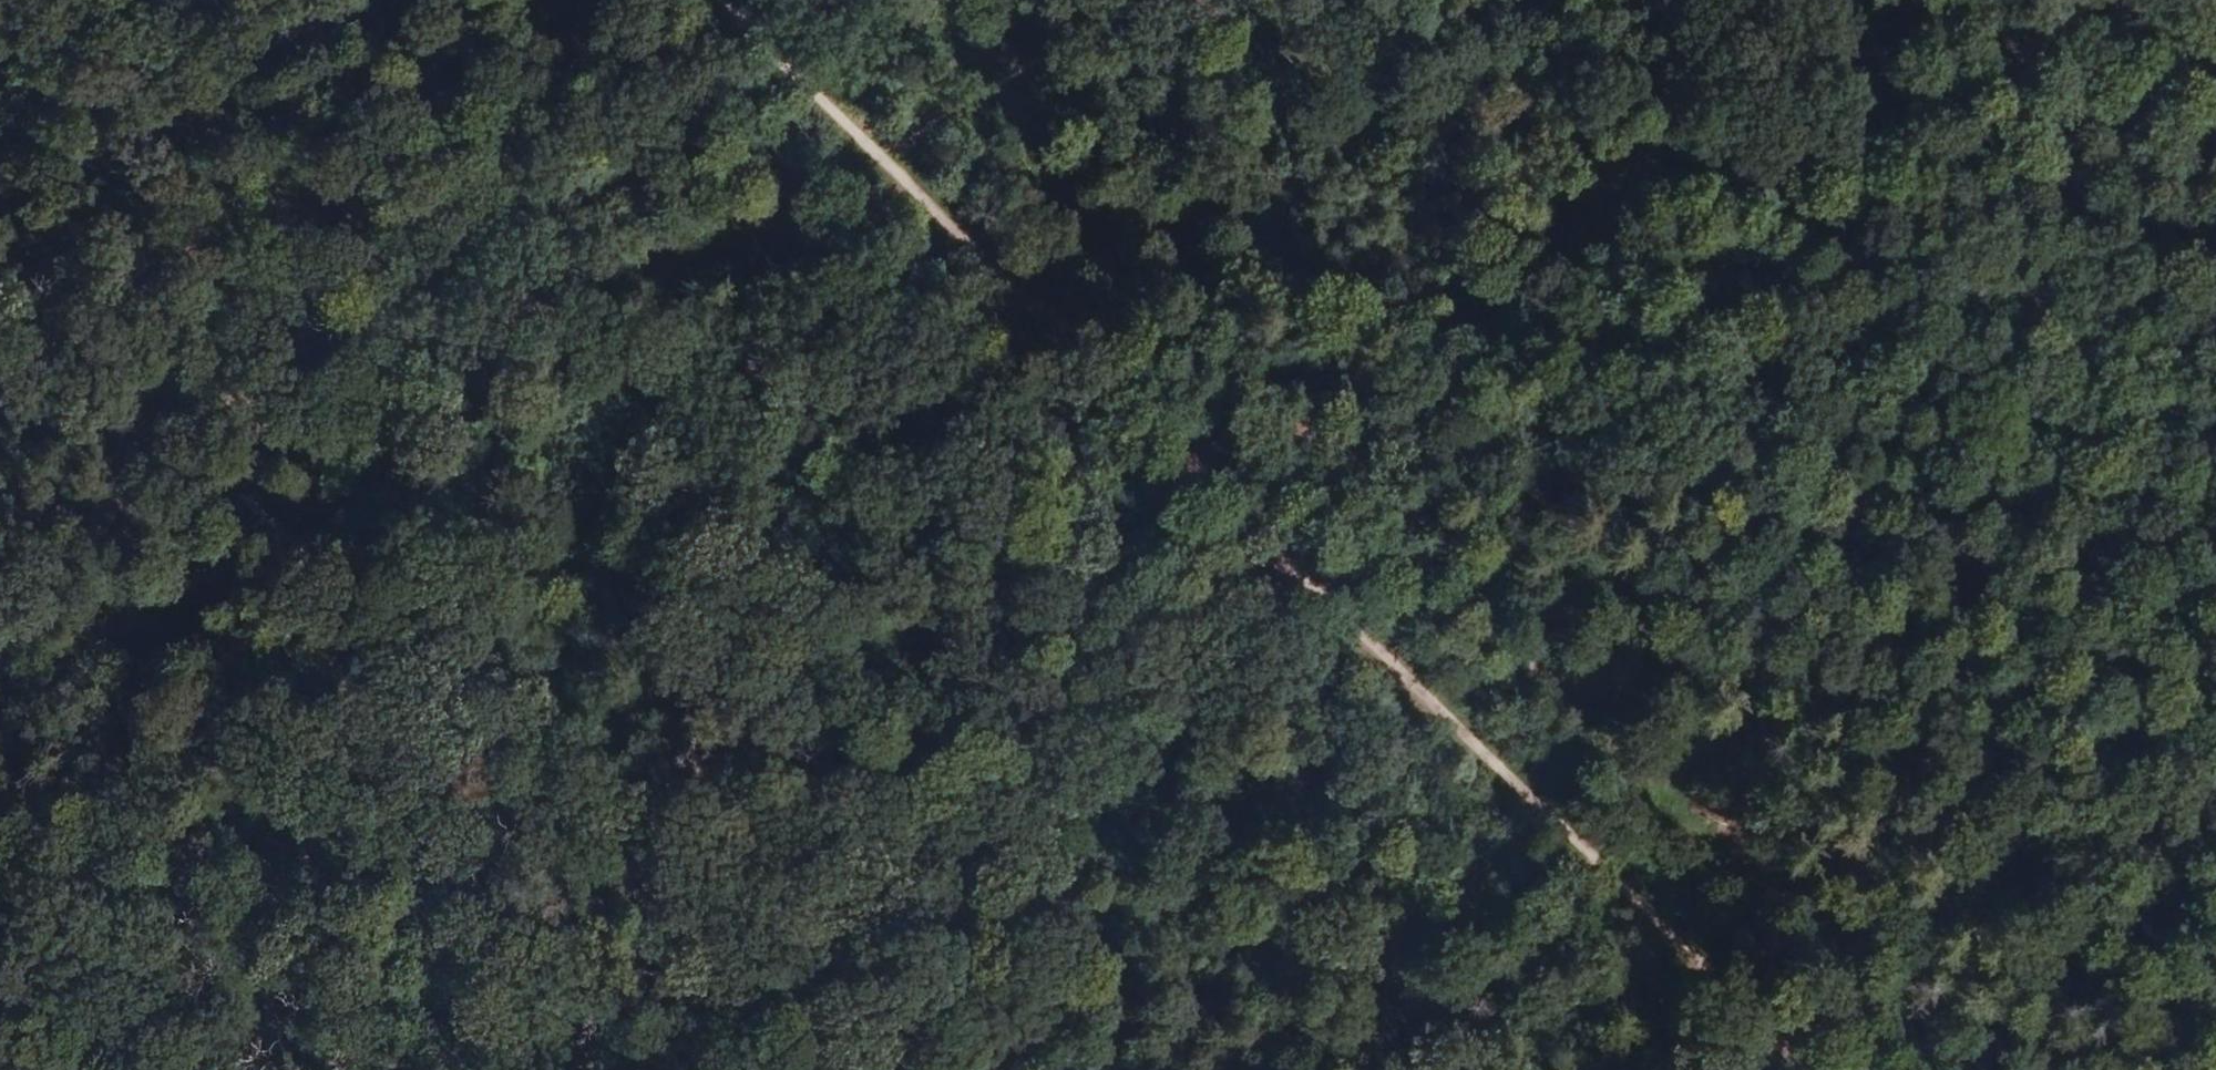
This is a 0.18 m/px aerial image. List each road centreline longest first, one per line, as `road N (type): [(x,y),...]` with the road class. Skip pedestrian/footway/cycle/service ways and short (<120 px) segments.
road 1 (track): [(858,134),(0,665)]
road 2 (track): [(1097,0),(858,134)]

